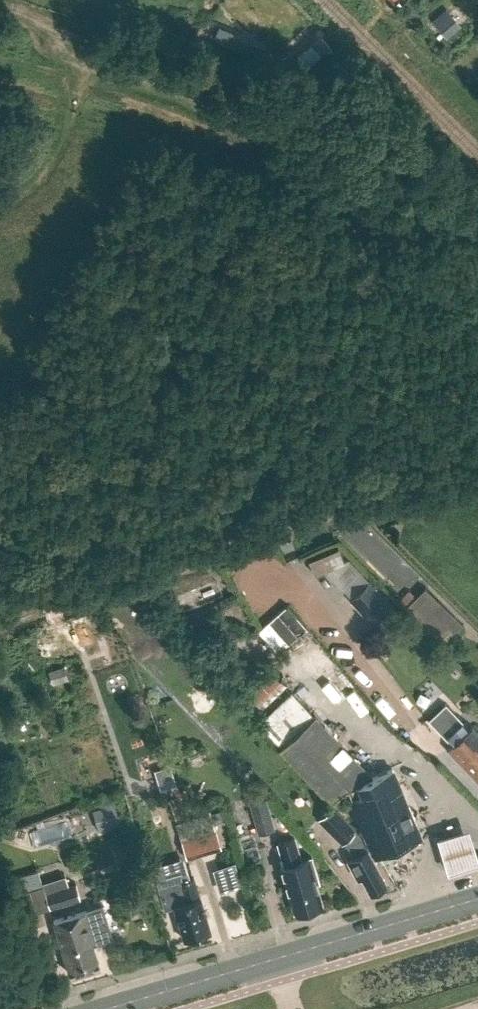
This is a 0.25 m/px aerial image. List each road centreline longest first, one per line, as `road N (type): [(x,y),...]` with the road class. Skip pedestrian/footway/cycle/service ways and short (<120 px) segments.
road 1 (track): [(477,222),(269,109),(84,27),(0,1)]
road 2 (primary): [(110,1008),(477,901)]

